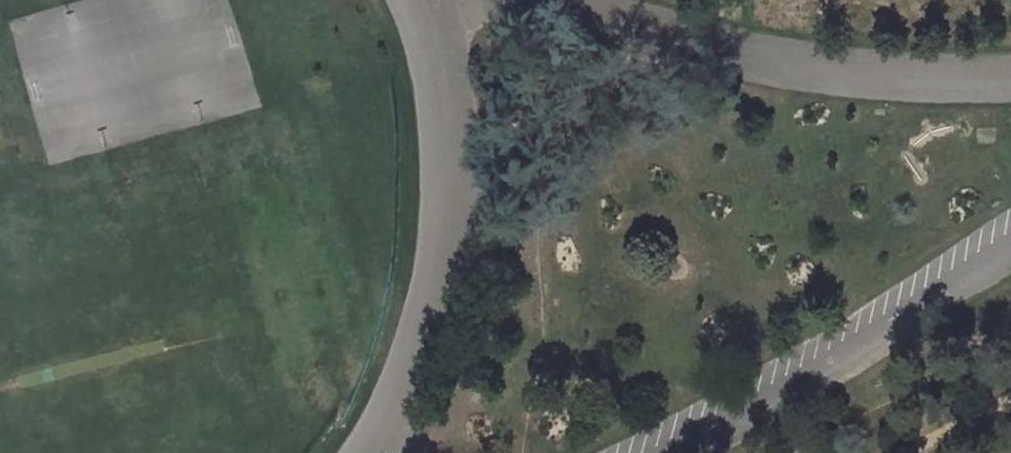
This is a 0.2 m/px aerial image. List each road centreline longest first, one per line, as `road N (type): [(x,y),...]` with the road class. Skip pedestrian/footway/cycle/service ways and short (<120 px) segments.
road 1 (track): [(895,452),(1010,399)]

